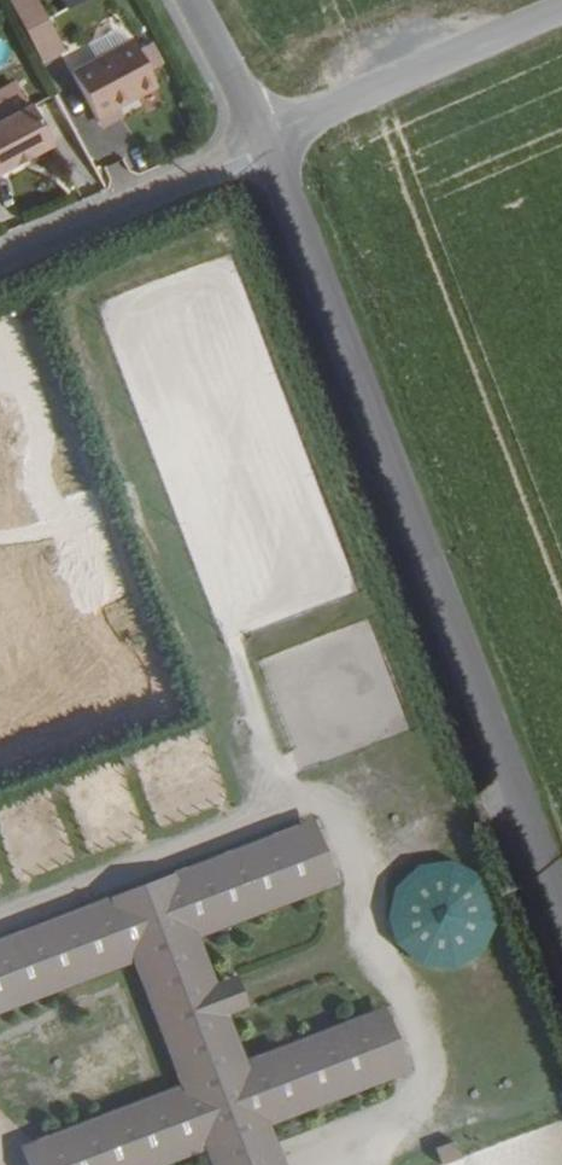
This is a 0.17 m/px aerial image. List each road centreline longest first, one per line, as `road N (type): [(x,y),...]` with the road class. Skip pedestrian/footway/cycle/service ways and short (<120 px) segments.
road 1 (tertiary): [(561,900),(266,146)]
road 2 (tertiary): [(266,146),(561,16)]
road 3 (residential): [(0,263),(266,146)]
road 4 (tertiary): [(266,146),(193,0)]

